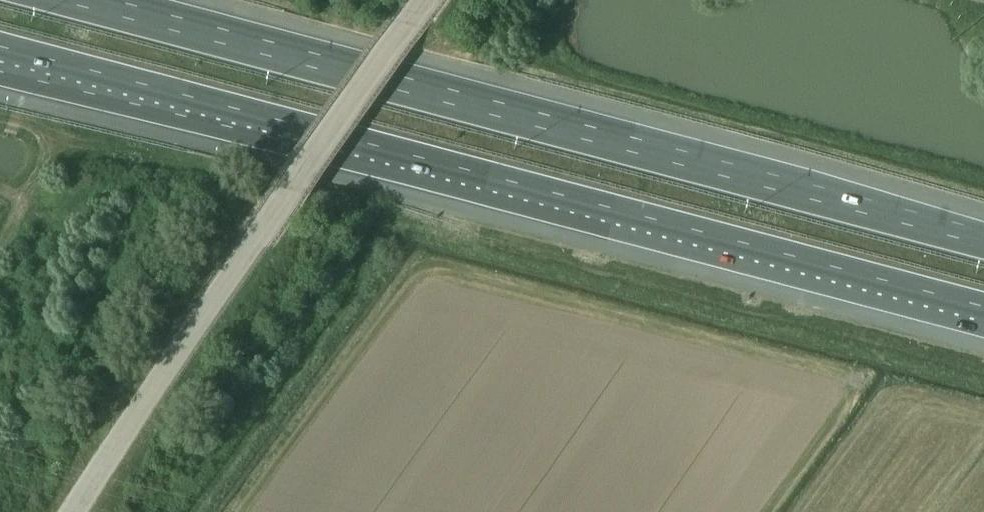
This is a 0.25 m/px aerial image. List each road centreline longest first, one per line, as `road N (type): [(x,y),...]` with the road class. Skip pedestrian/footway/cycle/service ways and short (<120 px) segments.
road 1 (motorway): [(0,46),(983,306)]
road 2 (motorway): [(983,240),(89,0)]
road 3 (unclassified): [(76,511),(426,0)]

